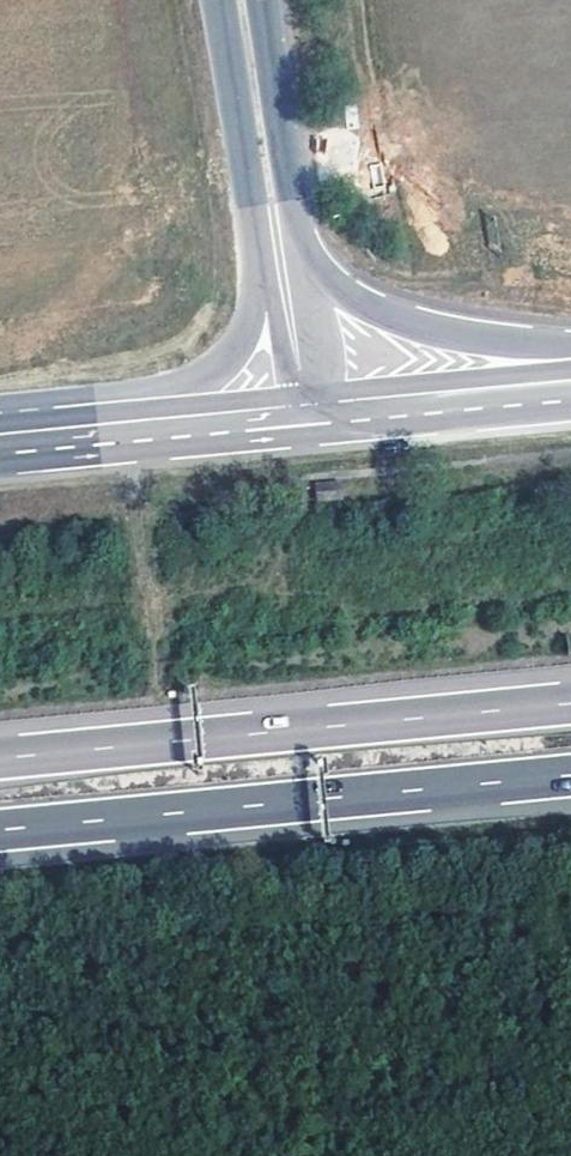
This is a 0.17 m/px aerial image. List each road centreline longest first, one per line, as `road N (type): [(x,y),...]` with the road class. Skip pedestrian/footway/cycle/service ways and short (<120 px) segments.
road 1 (motorway): [(0,830),(570,775)]
road 2 (motorway): [(570,702),(0,757)]
road 3 (secondary): [(40,427),(228,407)]
road 4 (secondary): [(195,338),(40,427)]
road 5 (secondary): [(228,407),(279,432),(307,433),(335,425),(378,389)]
road 6 (unclassified): [(258,106),(235,255)]
road 7 (unclassified): [(321,238),(258,106)]
road 8 (secondary): [(511,369),(390,306)]
road 9 (secondary): [(378,389),(511,369)]

